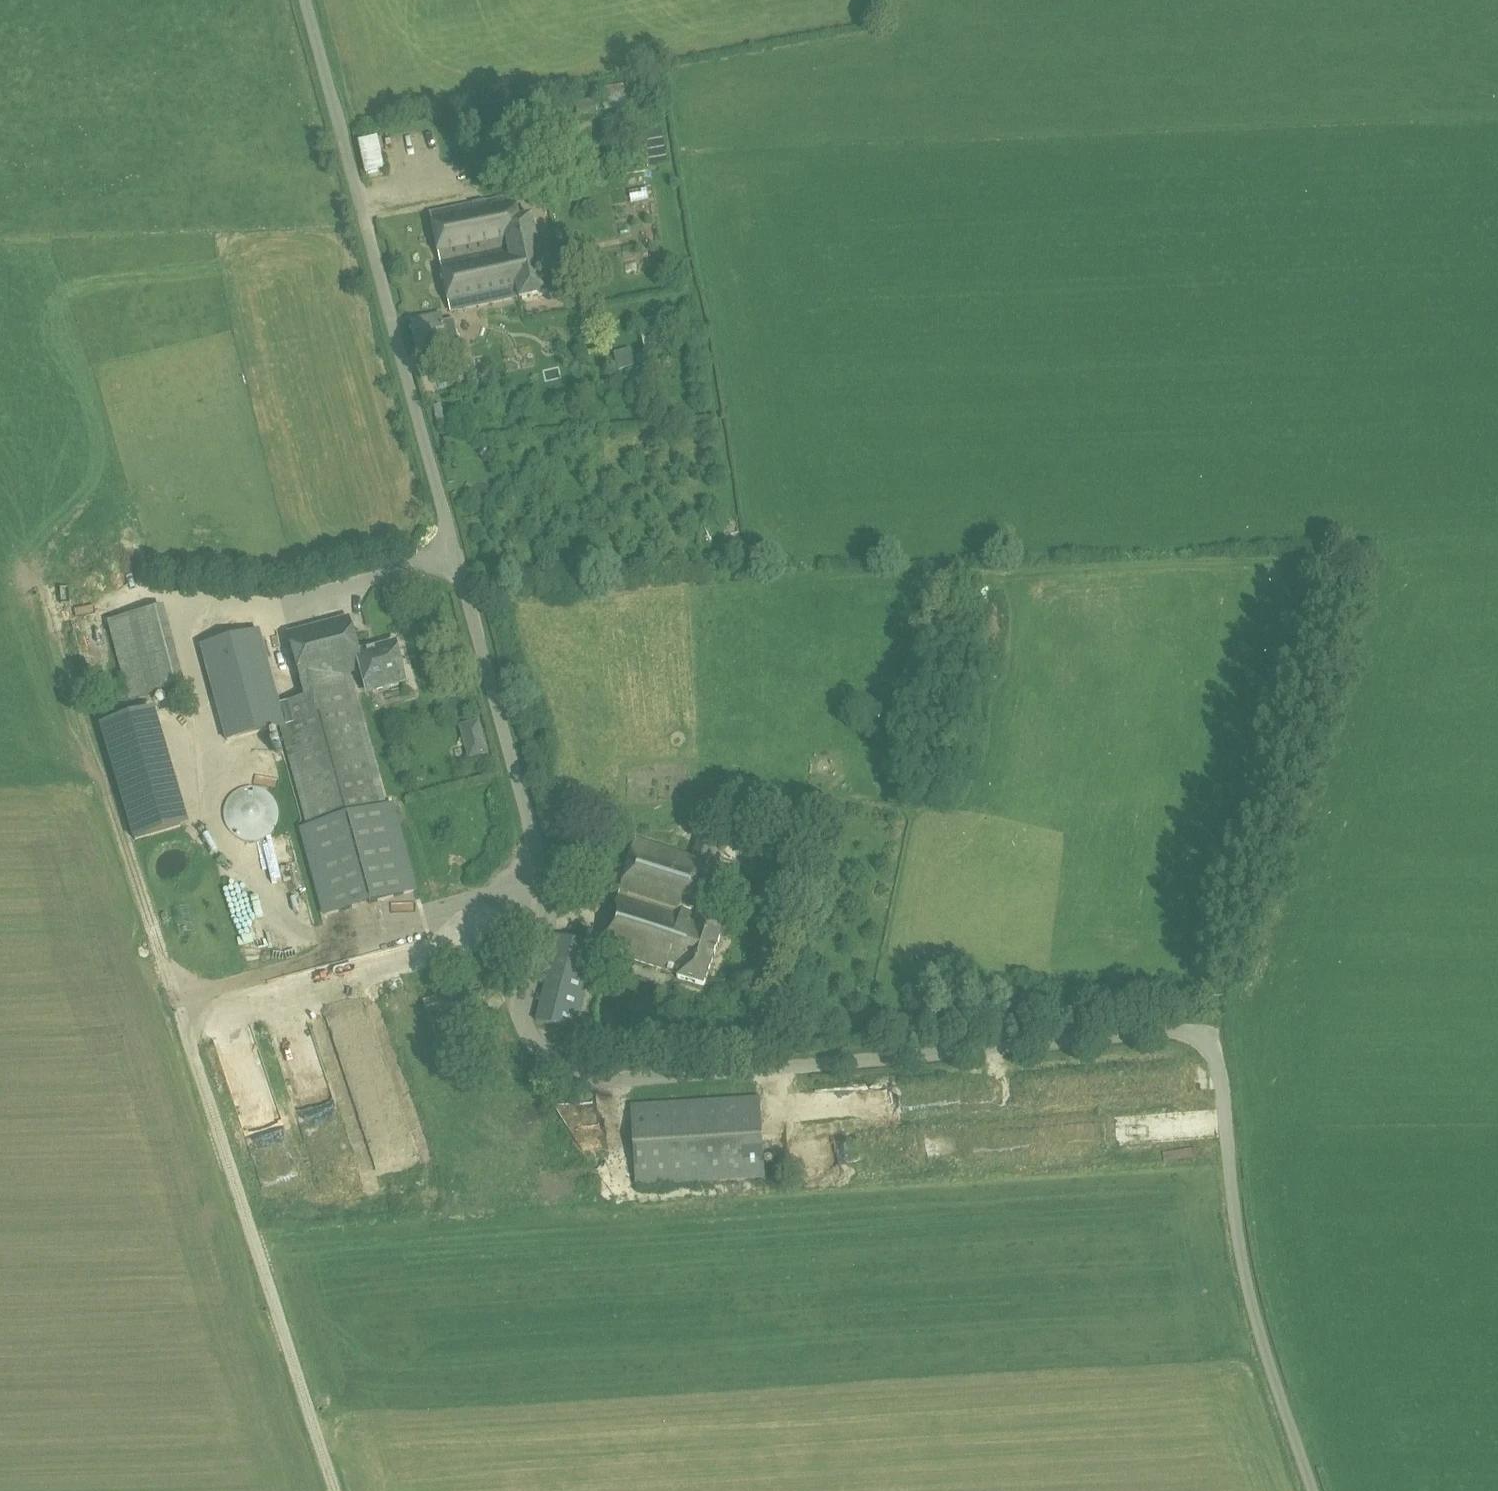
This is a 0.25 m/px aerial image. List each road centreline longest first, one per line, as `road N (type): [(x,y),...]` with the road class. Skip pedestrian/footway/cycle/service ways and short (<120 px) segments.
road 1 (unclassified): [(1313,1490),(1255,1317),(1218,1061),(1206,1036),(1176,1029),(632,1078),(564,1067),(531,1038),(523,1002),(545,924),(543,878),(305,0)]

